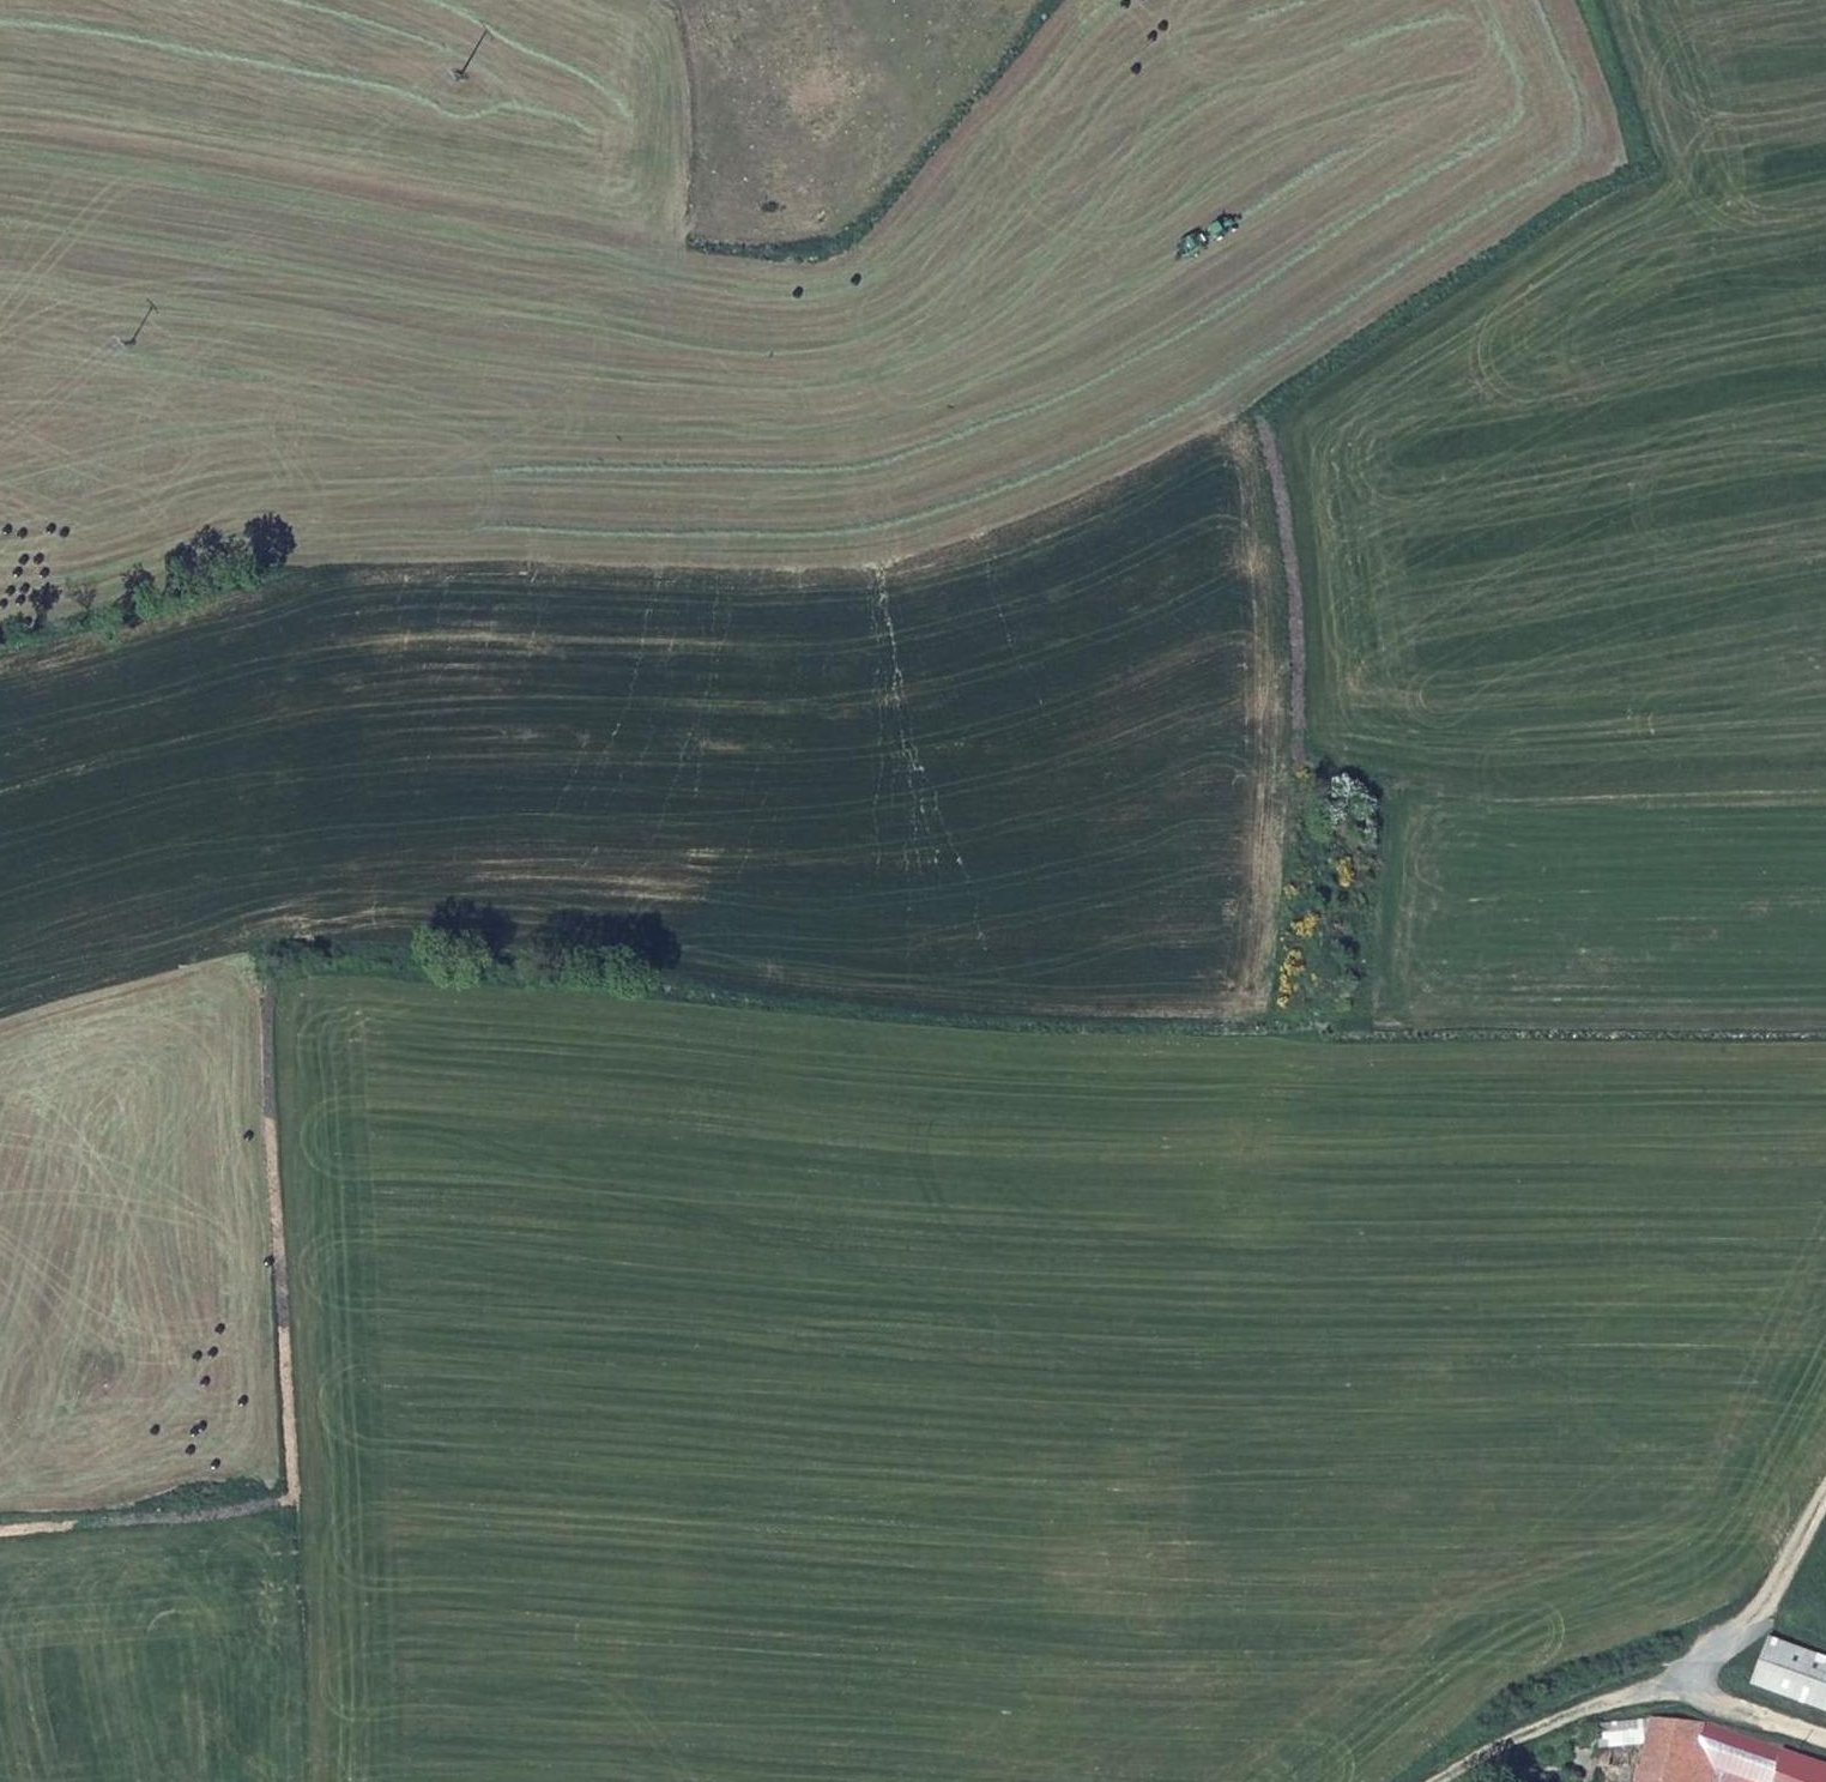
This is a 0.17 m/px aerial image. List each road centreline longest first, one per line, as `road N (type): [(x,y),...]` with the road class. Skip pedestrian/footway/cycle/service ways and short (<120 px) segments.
road 1 (track): [(1825,1724),(1655,1679),(1483,1781)]

